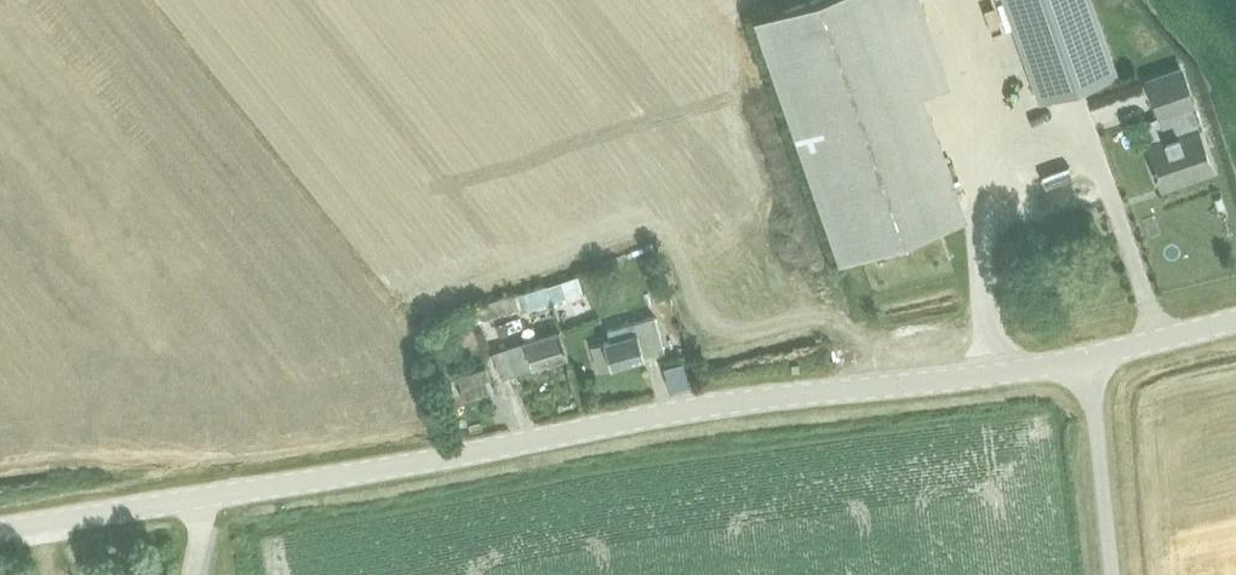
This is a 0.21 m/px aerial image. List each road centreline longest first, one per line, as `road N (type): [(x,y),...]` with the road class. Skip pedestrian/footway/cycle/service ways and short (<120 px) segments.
road 1 (tertiary): [(1088,356),(709,406),(0,530)]
road 2 (unclassified): [(1112,574),(1088,356)]
road 3 (tertiary): [(1088,356),(1235,323)]

